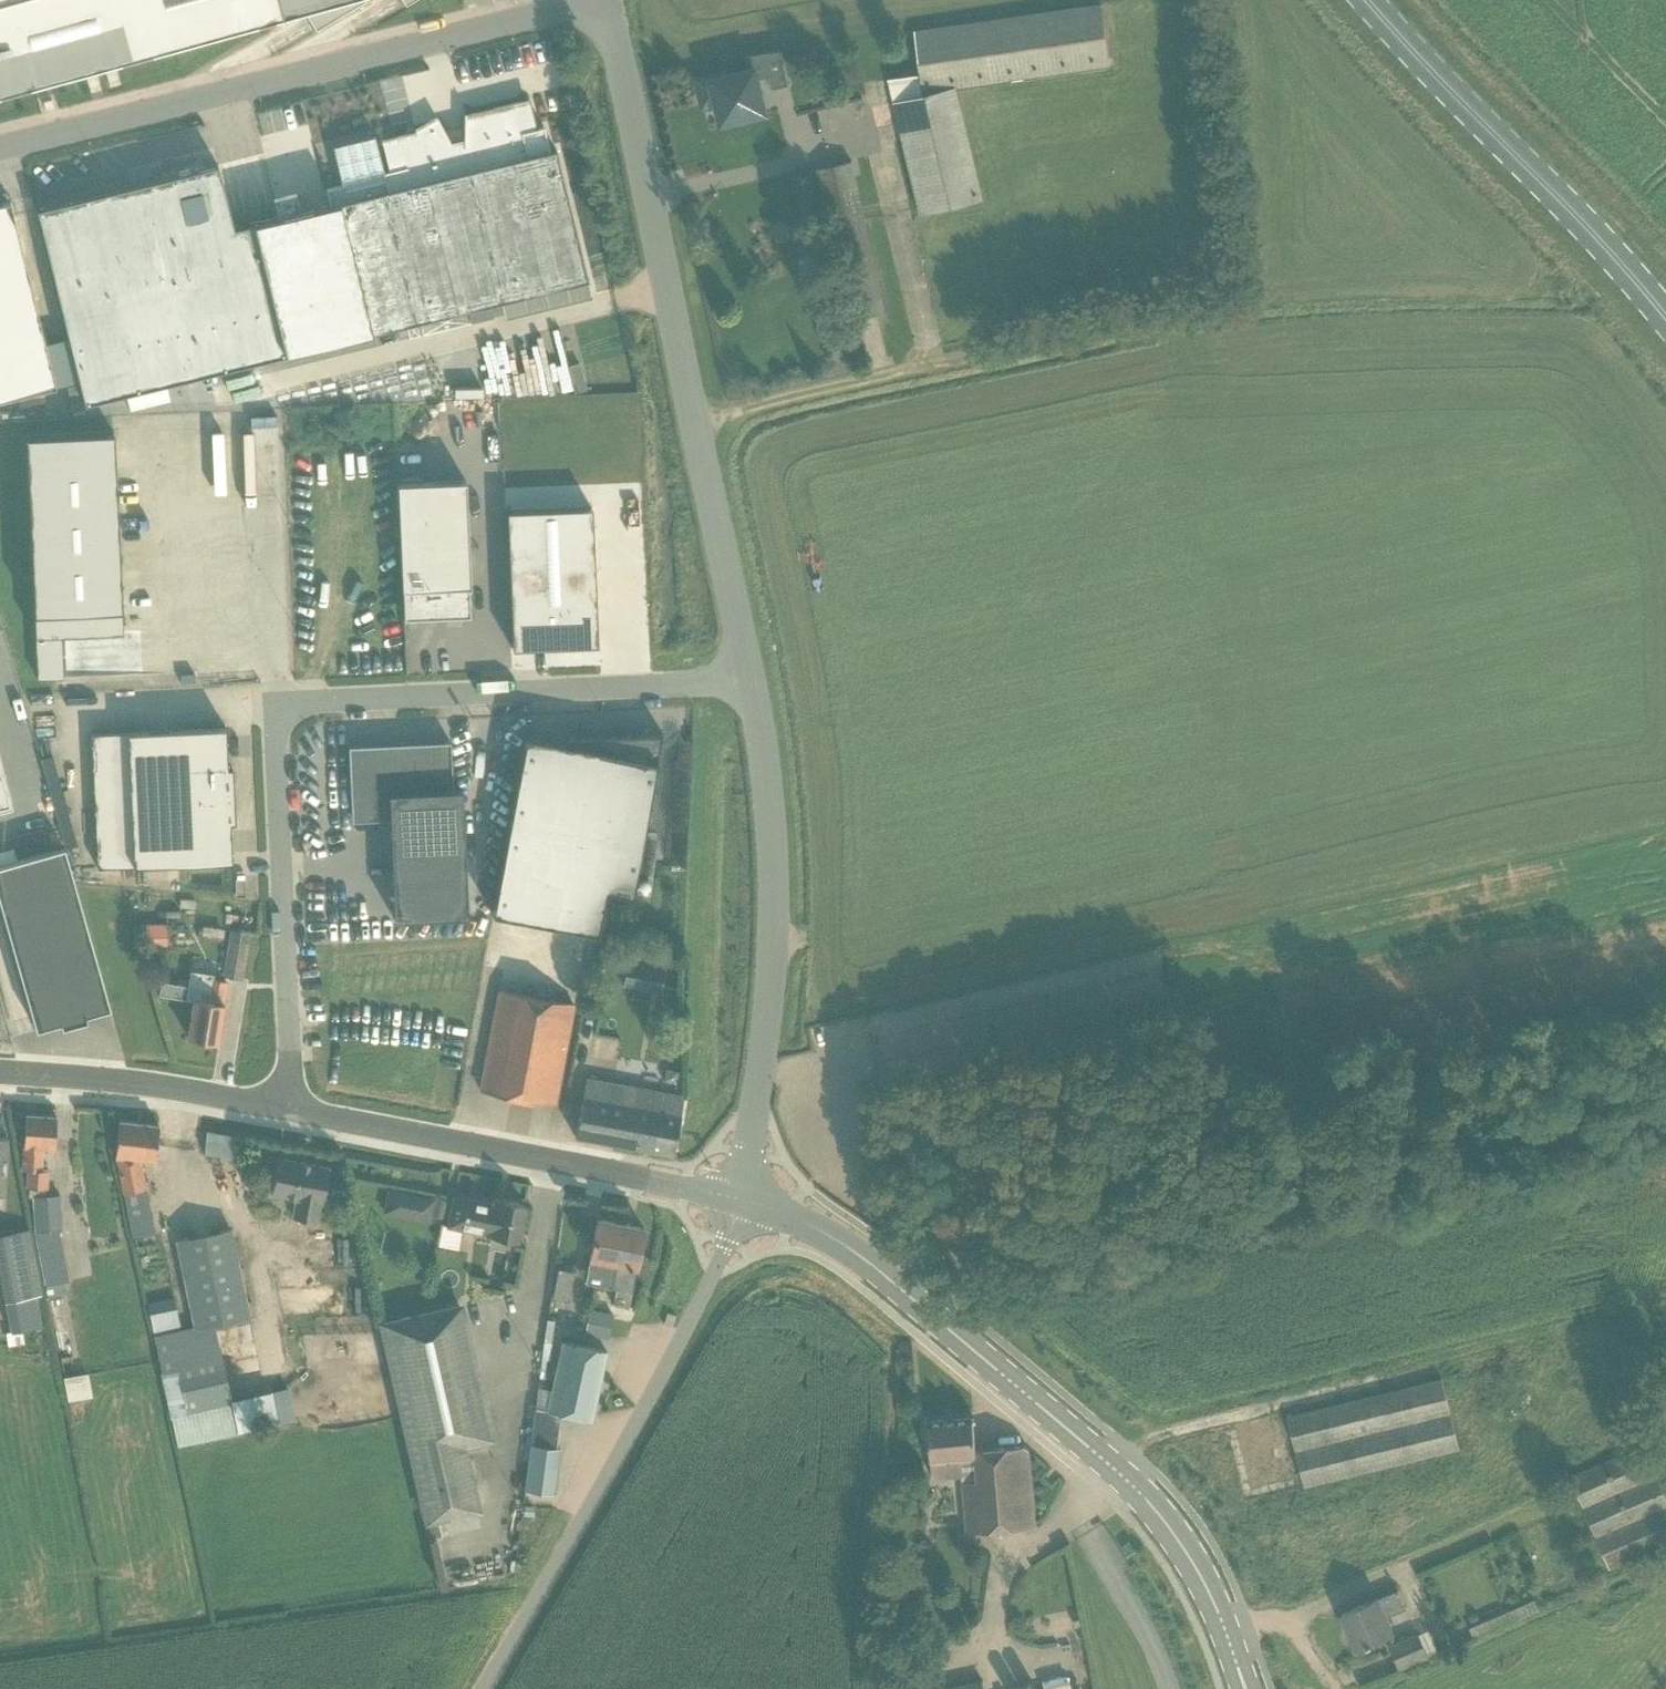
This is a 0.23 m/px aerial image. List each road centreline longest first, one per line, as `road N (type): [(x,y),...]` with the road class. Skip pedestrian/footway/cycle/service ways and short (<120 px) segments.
road 1 (track): [(694,421),(1110,320),(1308,297),(1559,288)]
road 2 (unclassified): [(291,1110),(275,717),(289,704),(748,681)]
road 3 (tertiary): [(1245,1688),(1205,1584),(1141,1494),(866,1260),(792,1216),(741,1200)]
road 4 (tertiary): [(748,681),(608,0)]
road 5 (unclassified): [(0,148),(600,0)]
road 6 (unclassified): [(482,1688),(674,1350),(741,1200)]
road 7 (tertiary): [(741,1200),(773,909),(765,770),(748,681)]
road 8 (tertiary): [(741,1200),(291,1110)]
road 9 (primary): [(1665,317),(1368,0)]
road 10 (tertiary): [(291,1110),(155,1086),(0,1075)]

